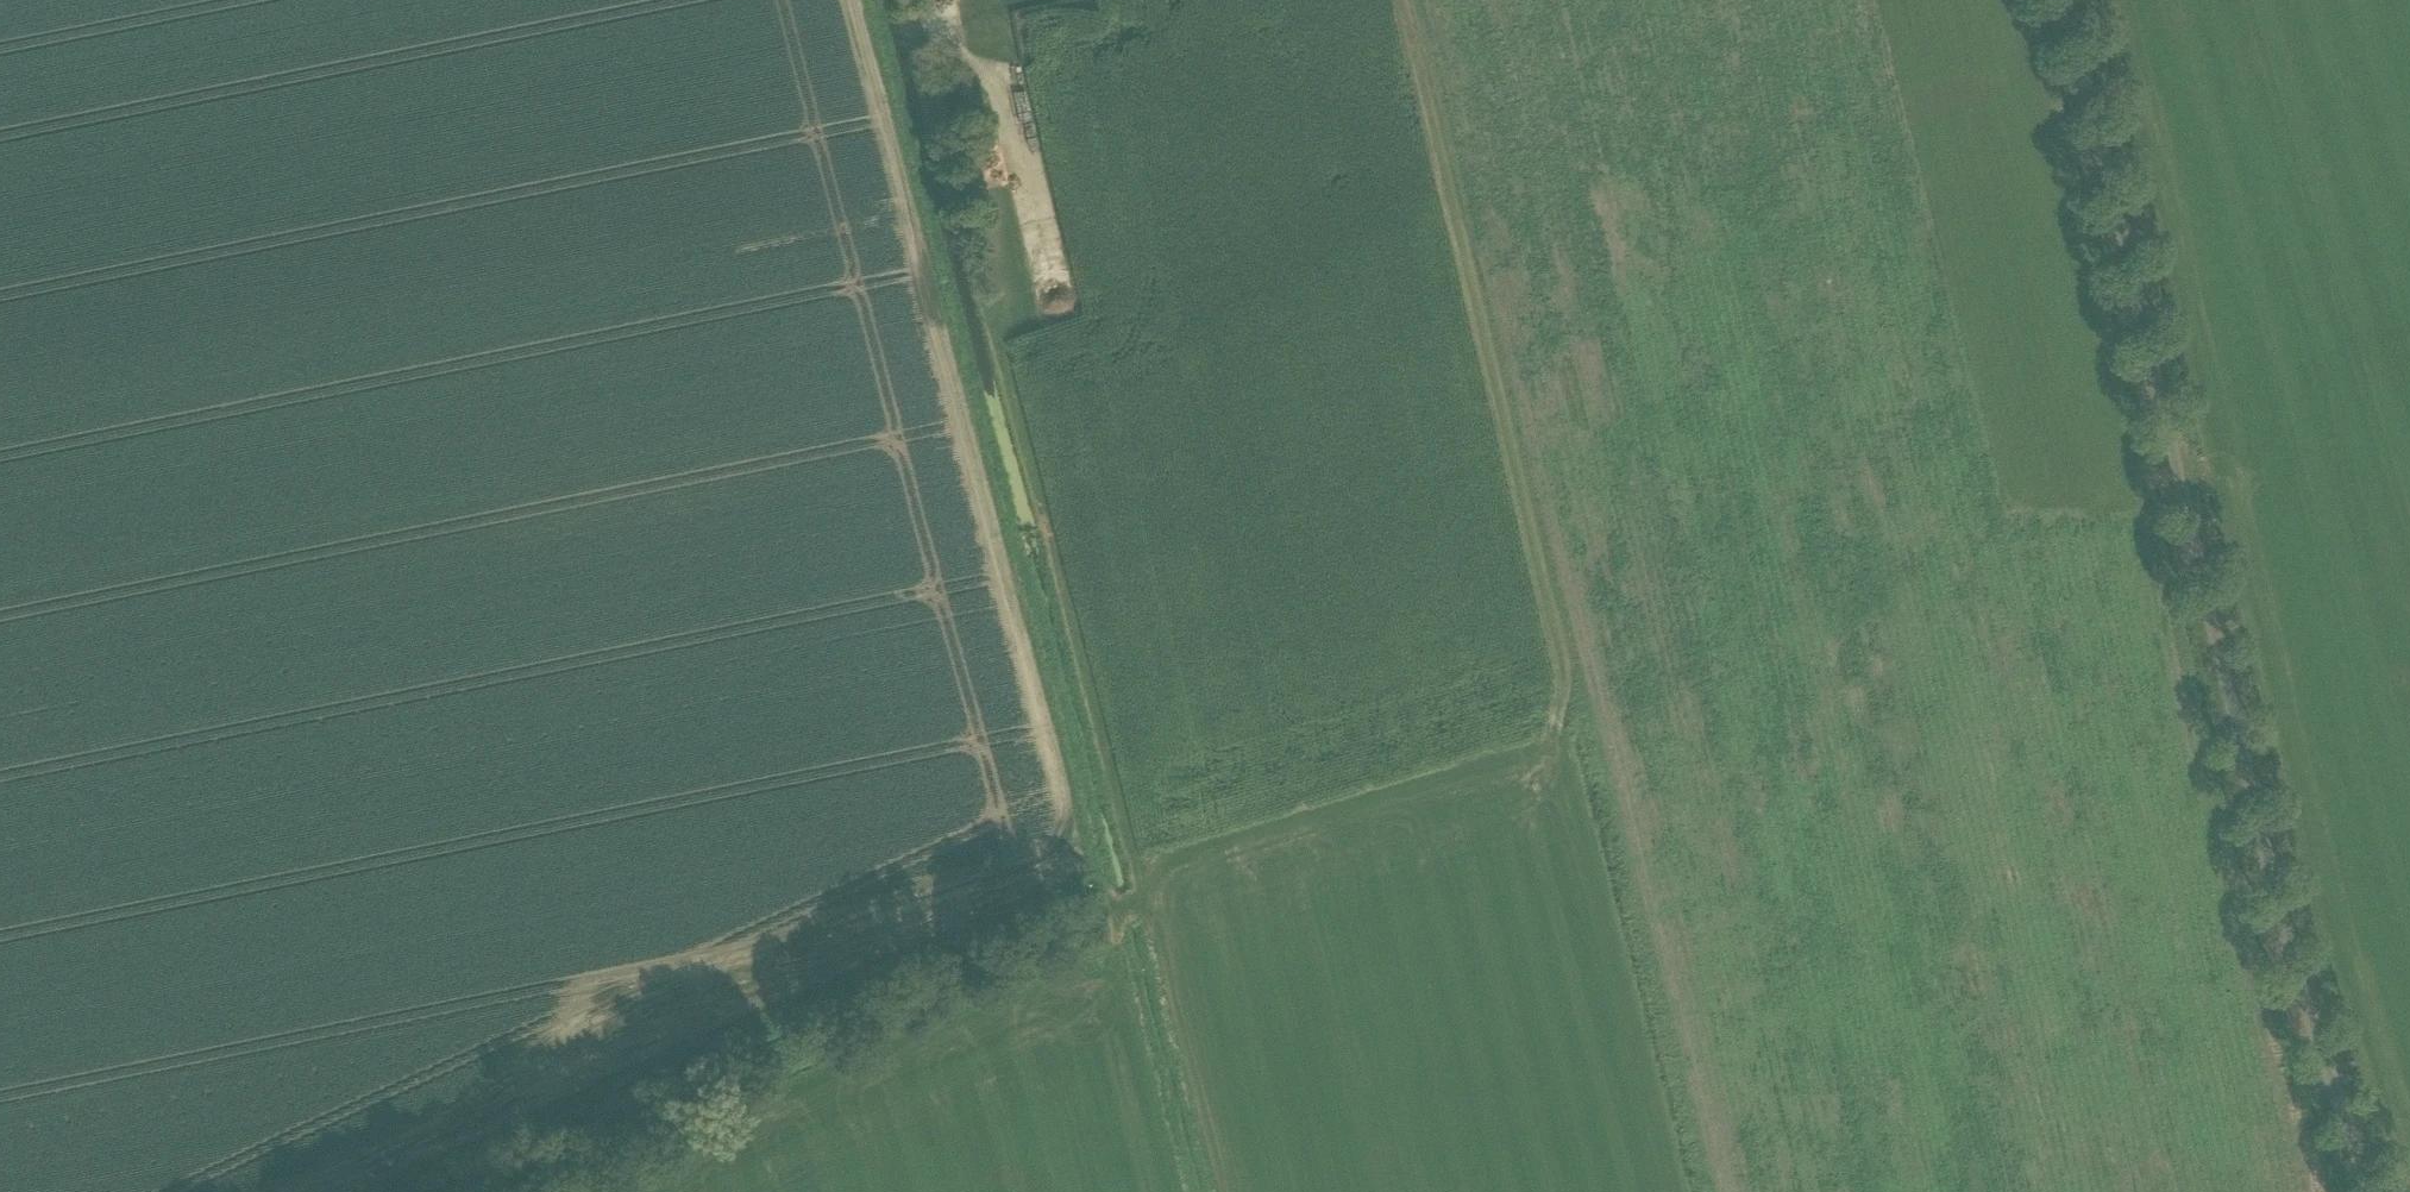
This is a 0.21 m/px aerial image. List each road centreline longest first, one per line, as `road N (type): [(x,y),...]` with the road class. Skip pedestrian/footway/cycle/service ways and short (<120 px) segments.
road 1 (unclassified): [(2375,1191),(2227,762),(2068,0)]

